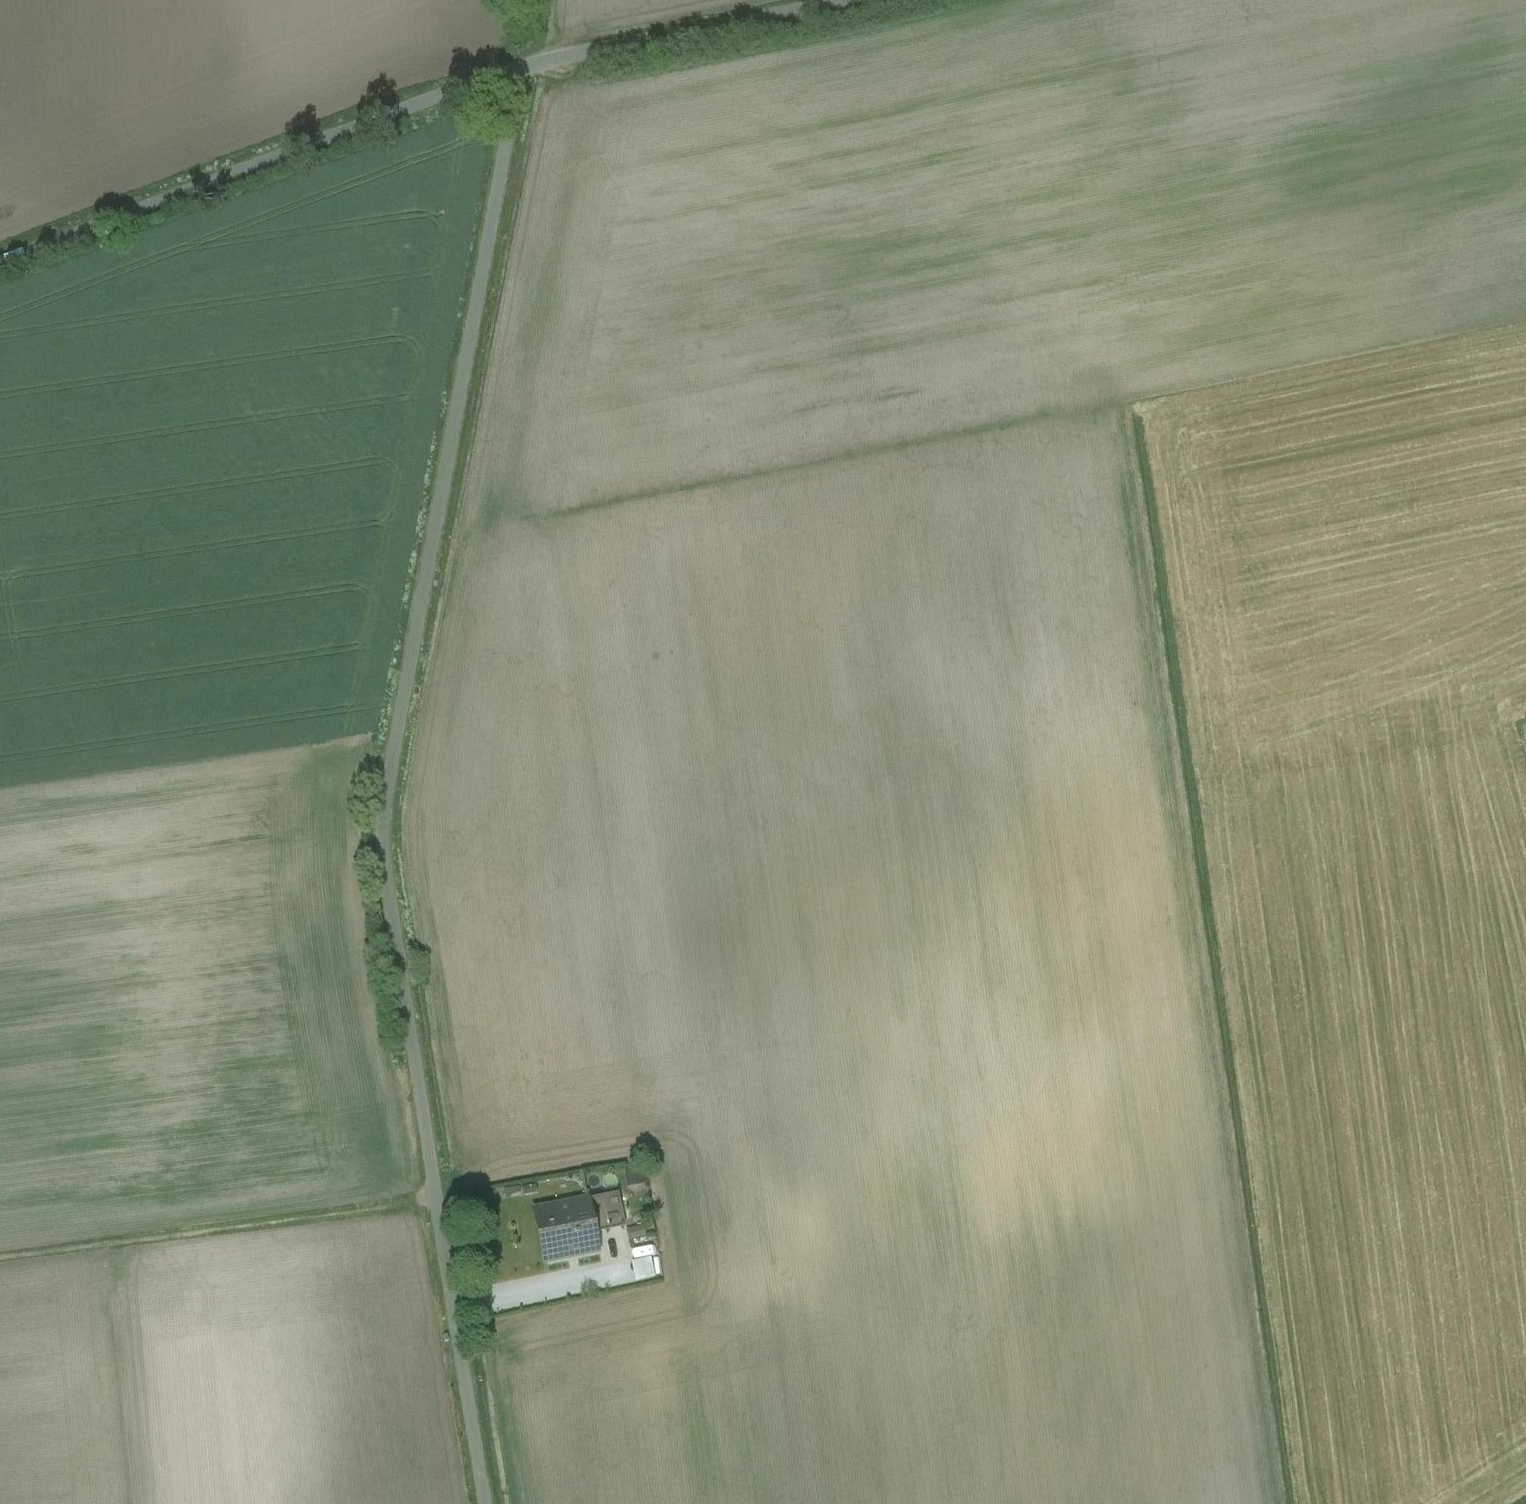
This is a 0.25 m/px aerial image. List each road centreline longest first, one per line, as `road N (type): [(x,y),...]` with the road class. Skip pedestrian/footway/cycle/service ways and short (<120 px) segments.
road 1 (unclassified): [(476,1503),(373,829),(513,76)]
road 2 (unclassified): [(0,256),(513,76)]
road 3 (unclassified): [(513,76),(870,0)]

